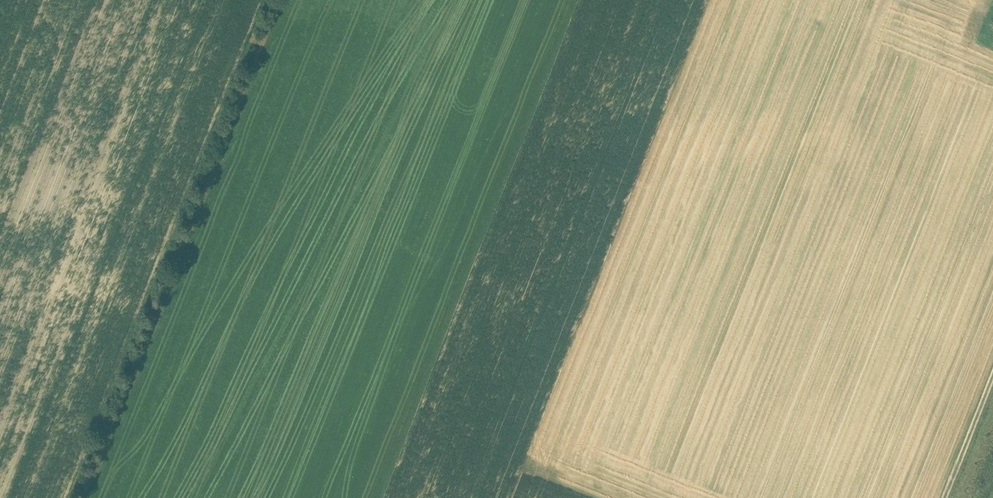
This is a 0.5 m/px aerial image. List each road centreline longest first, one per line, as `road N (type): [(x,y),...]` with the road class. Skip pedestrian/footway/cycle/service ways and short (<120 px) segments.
road 1 (track): [(947,497),(992,381)]

